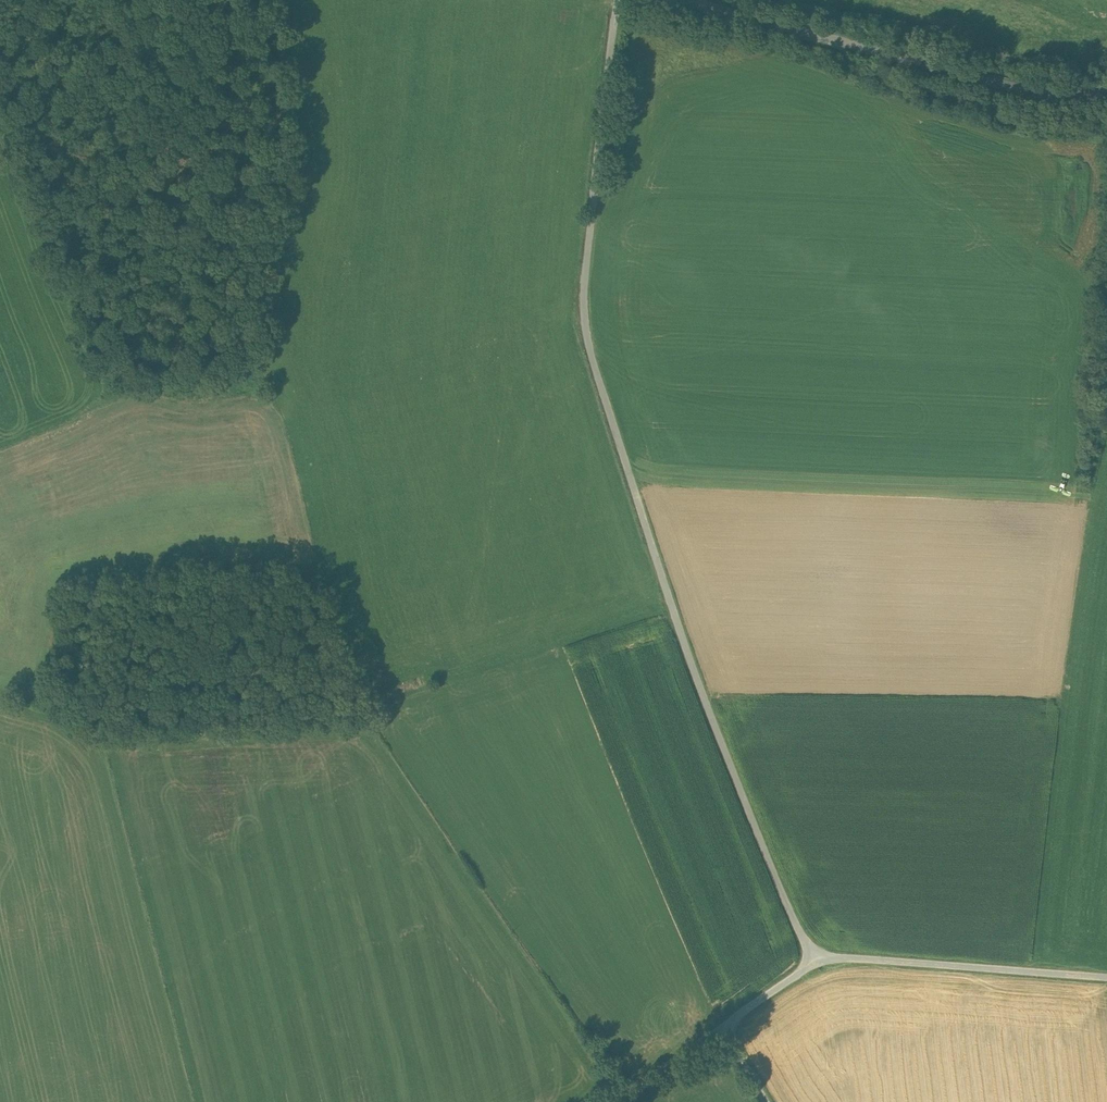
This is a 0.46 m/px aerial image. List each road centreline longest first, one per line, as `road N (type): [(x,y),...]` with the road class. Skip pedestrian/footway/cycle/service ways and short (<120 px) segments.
road 1 (unclassified): [(622,0),(586,268),(588,343),(683,640),(816,962)]
road 2 (unclassified): [(692,0),(1045,90),(1106,87)]
road 3 (unclassified): [(816,962),(1106,977)]
road 4 (unclassified): [(611,1101),(724,1028)]

